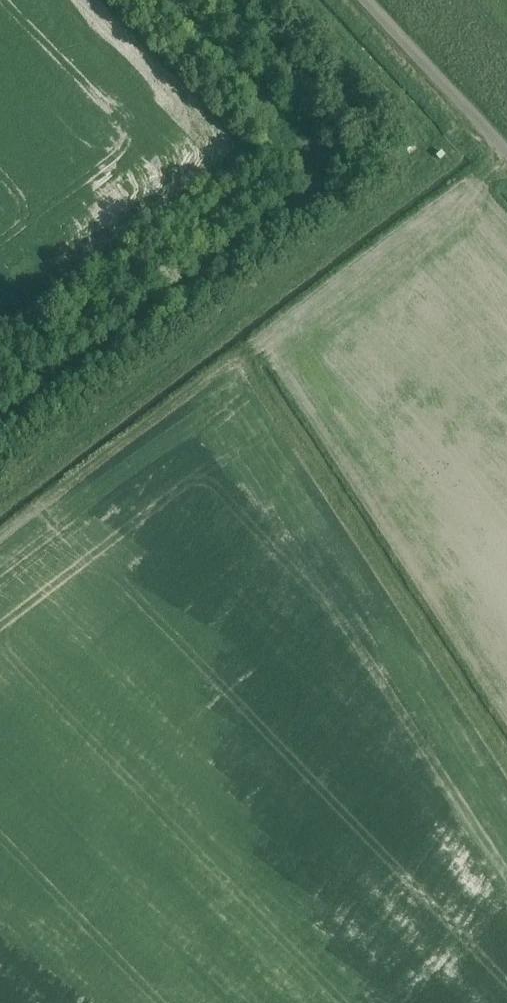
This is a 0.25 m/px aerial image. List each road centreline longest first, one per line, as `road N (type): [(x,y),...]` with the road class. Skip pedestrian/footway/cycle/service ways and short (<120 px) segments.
road 1 (unclassified): [(506,146),(370,0)]

